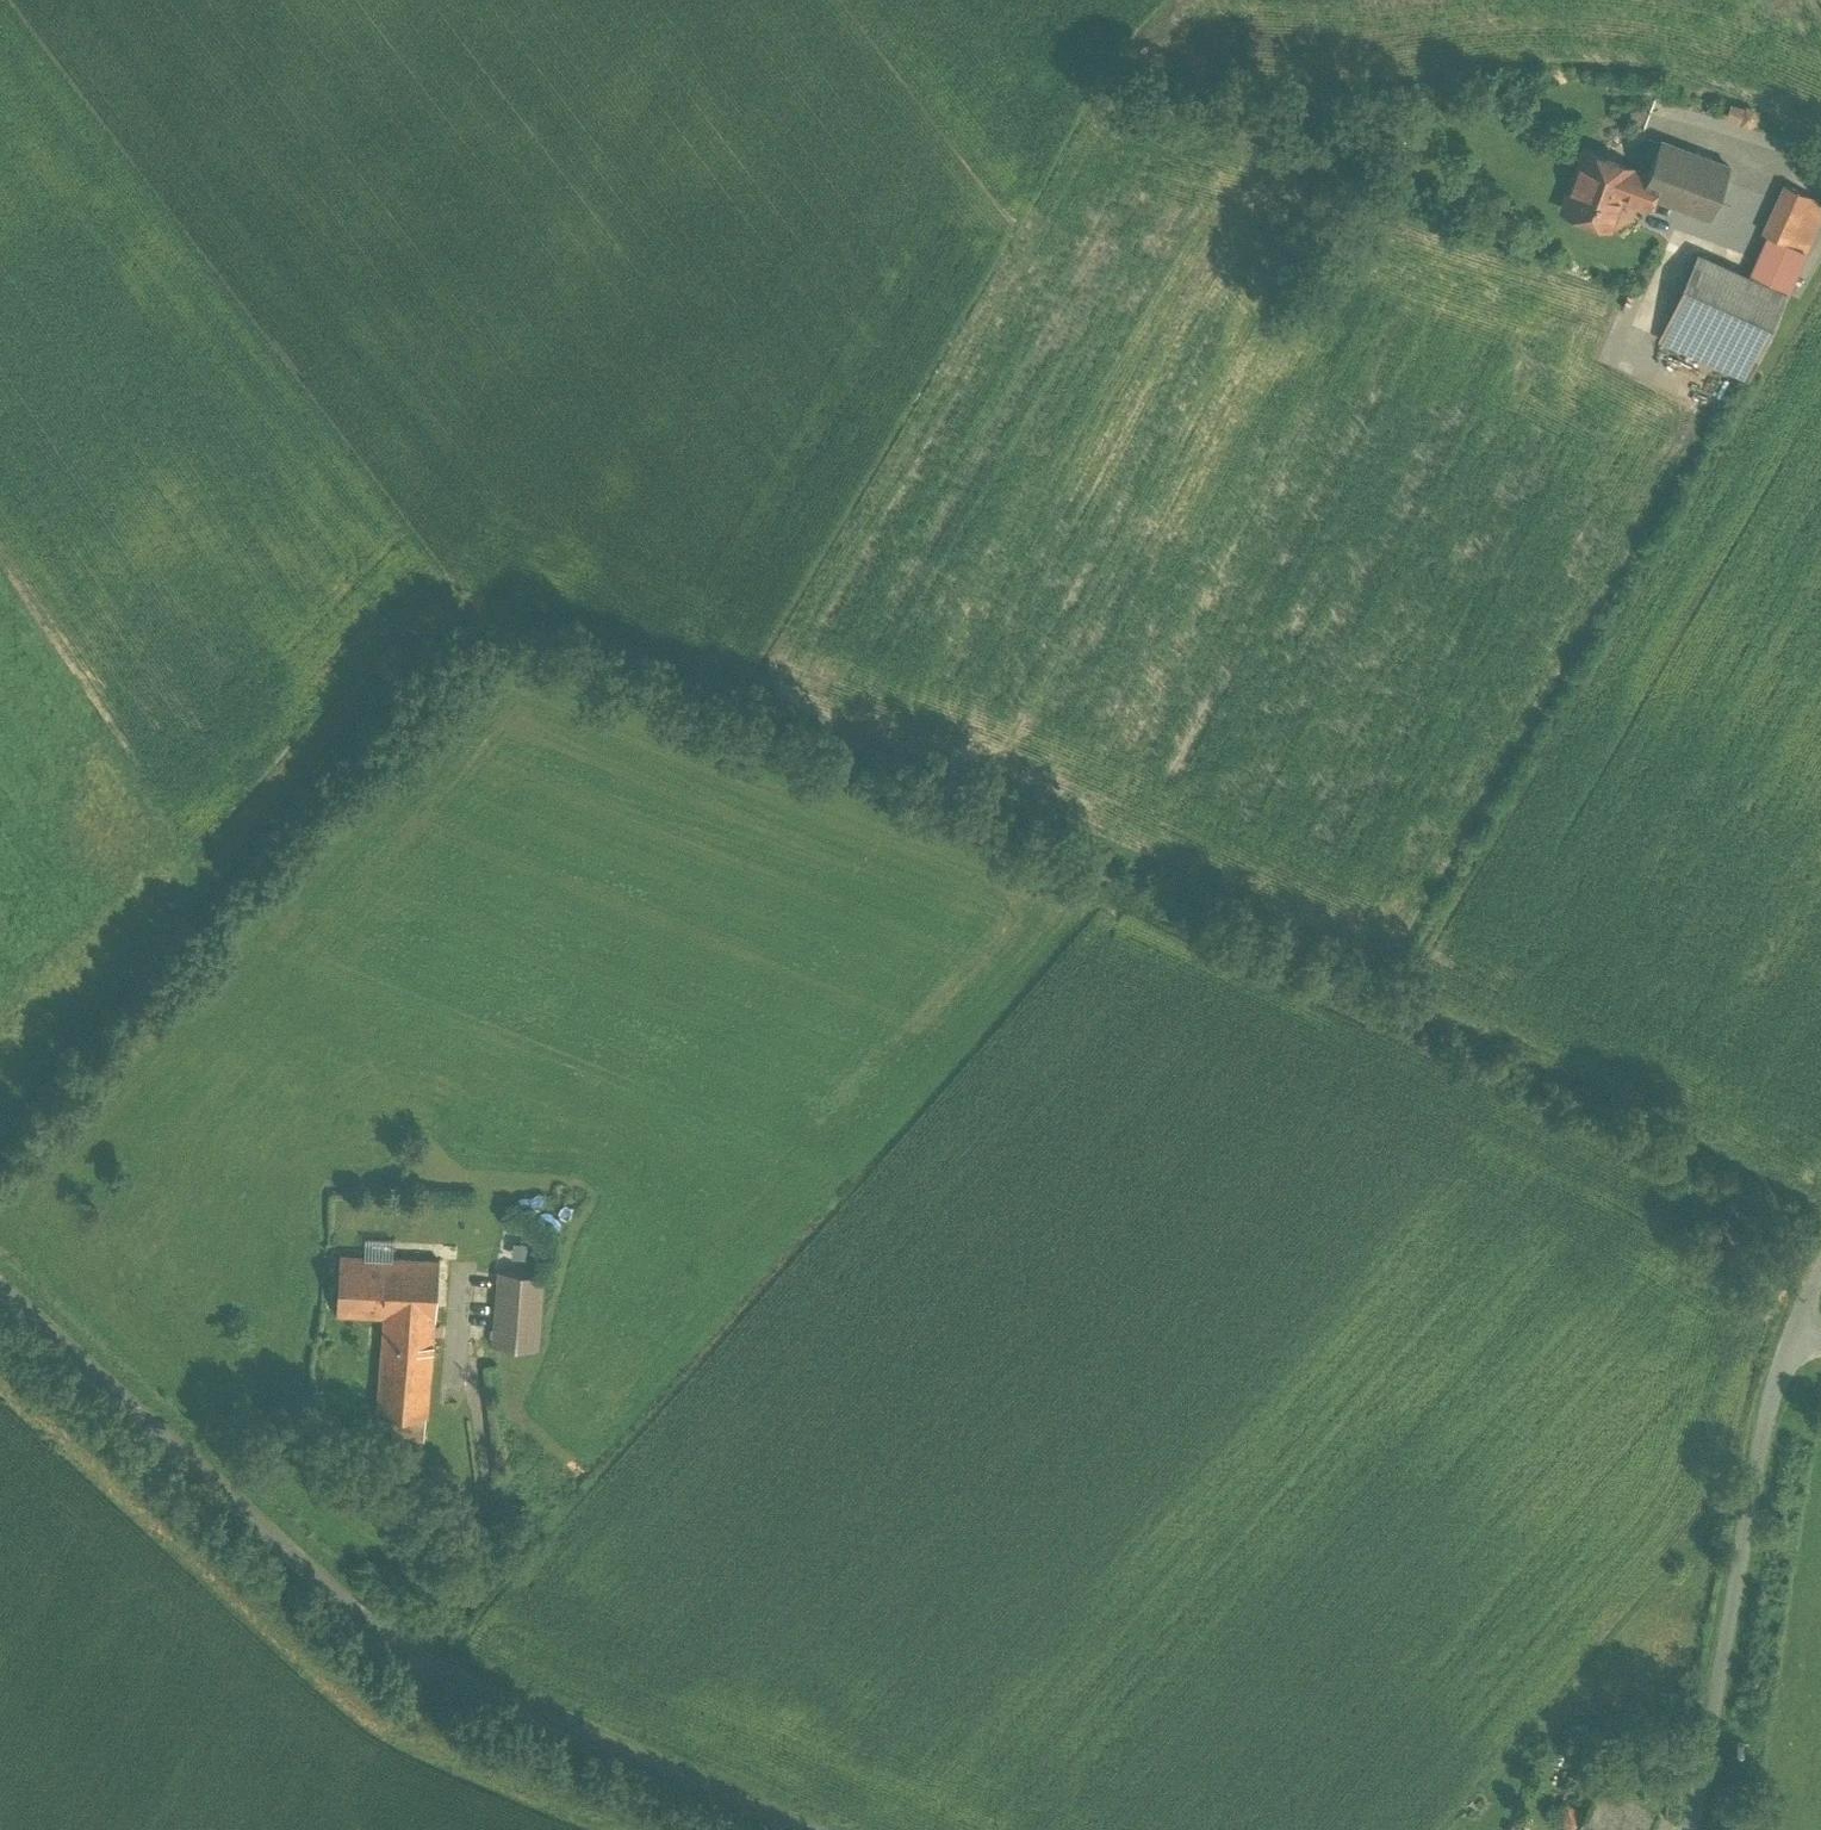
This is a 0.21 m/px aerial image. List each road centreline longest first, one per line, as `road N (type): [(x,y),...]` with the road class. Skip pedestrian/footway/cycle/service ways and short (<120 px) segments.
road 1 (unclassified): [(801,1829),(494,1701),(383,1641),(289,1563),(0,1291)]
road 2 (unclassified): [(1795,1329),(1772,1404),(1689,1829)]

